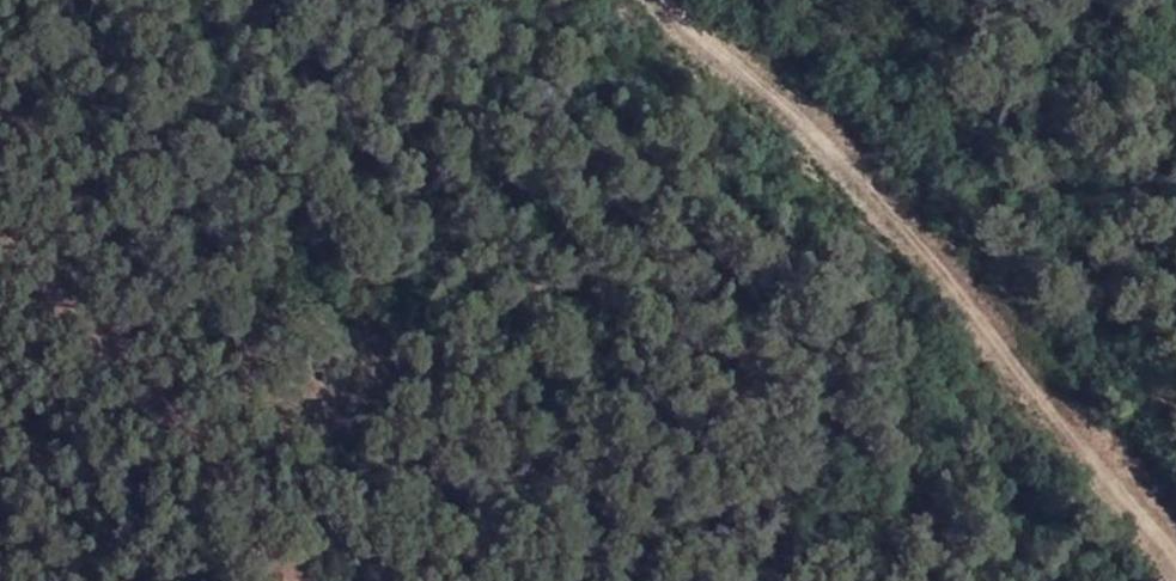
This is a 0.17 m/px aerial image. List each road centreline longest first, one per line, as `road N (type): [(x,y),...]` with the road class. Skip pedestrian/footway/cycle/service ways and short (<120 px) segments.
road 1 (track): [(1175,545),(859,176),(722,57),(670,0)]

